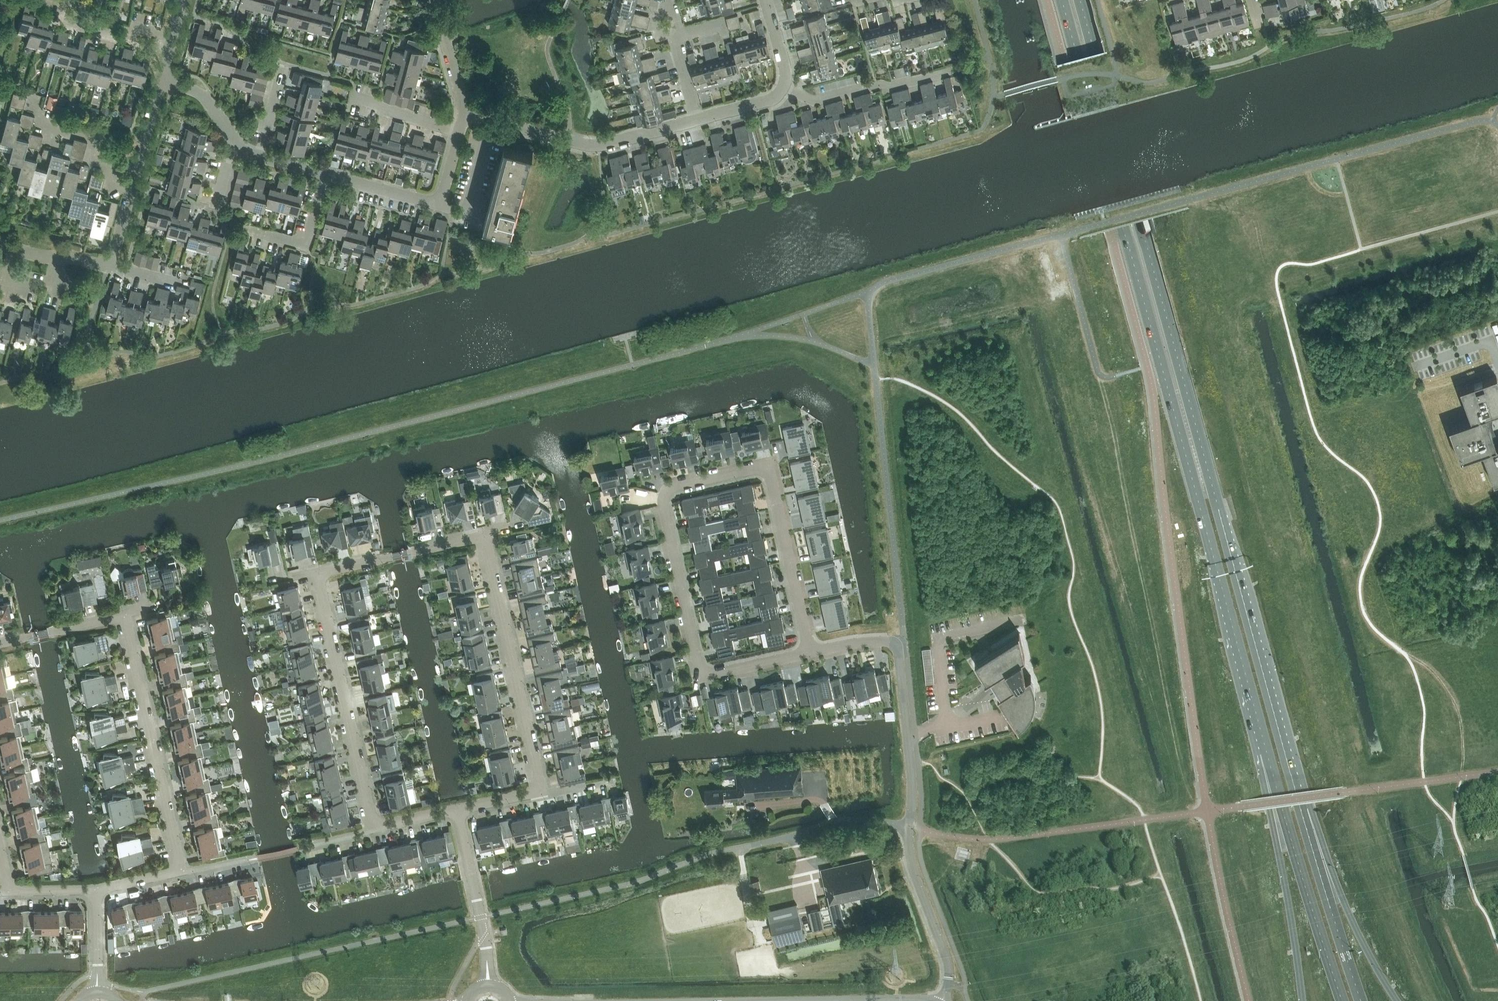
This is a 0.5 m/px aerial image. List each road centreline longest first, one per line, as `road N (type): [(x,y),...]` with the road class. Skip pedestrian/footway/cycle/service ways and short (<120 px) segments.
road 1 (primary): [(1063,0),(1257,717)]
road 2 (primary): [(1274,711),(1081,0)]
road 3 (residential): [(810,653),(702,677),(663,505),(675,486),(768,466)]
road 4 (unclassified): [(943,1000),(948,965),(909,854),(910,762),(894,644)]
road 5 (primary): [(1399,1000),(1345,906),(1274,711)]
road 6 (primary): [(1363,1000),(1274,711)]
road 7 (primary): [(1257,717),(1343,1000)]
road 8 (primary): [(1257,717),(1302,1000)]
road 9 (residential): [(485,536),(542,791)]
road 10 (residential): [(181,870),(125,615)]
road 11 (residential): [(374,828),(318,573)]
road 12 (residential): [(465,112),(591,145),(697,120)]
road 13 (residential): [(460,131),(440,204),(326,174)]
road 14 (residential): [(768,466),(810,653)]
road 15 (residential): [(131,191),(109,185),(114,168),(90,161),(96,137),(39,127),(43,112),(31,108),(34,96)]
road 16 (residential): [(488,985),(457,810)]
road 17 (residential): [(318,573),(485,536)]
road 18 (residential): [(784,85),(814,101),(946,72)]
road 19 (residential): [(172,37),(80,26),(85,6),(63,0)]
road 20 (residential): [(254,231),(307,245),(326,174)]
road 21 (residential): [(0,643),(125,615)]

